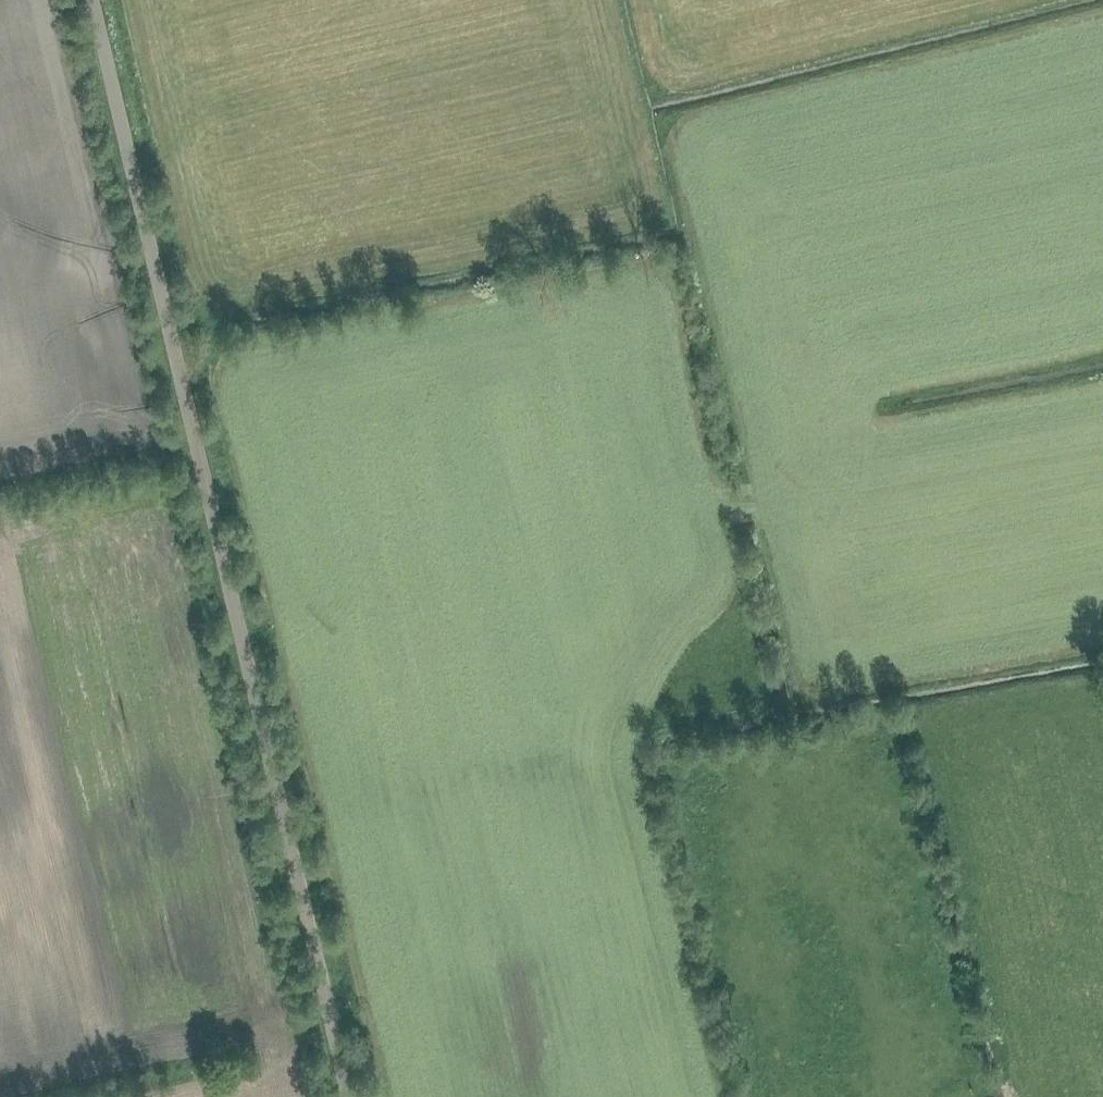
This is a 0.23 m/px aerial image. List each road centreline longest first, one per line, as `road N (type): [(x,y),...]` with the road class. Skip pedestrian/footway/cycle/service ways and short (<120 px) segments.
road 1 (unclassified): [(351,1096),(98,0)]

